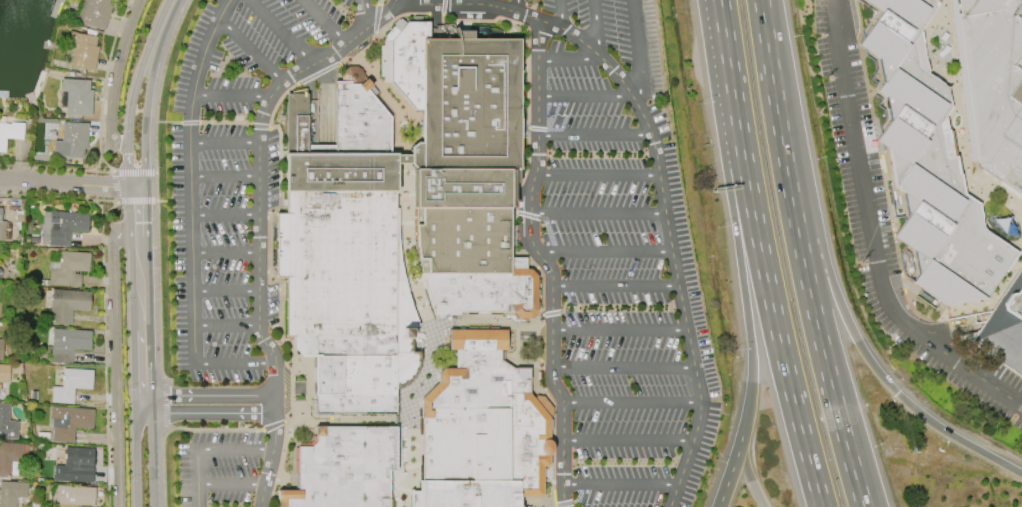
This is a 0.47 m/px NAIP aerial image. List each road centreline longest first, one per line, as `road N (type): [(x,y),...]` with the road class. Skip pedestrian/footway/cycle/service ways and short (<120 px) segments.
road 1 (motorway): [(863,506),(809,293),(760,0)]
road 2 (motorway): [(1021,474),(924,418),(871,364),(836,296),(776,109)]
road 3 (motorway): [(734,94),(772,308),(822,506)]
road 4 (motorway): [(734,94),(733,206),(751,353),(747,415)]
road 5 (tertiary): [(167,0),(133,88),(128,154),(137,187)]
road 6 (tertiary): [(137,187),(150,84),(180,0)]
road 7 (residential): [(137,187),(0,180)]

